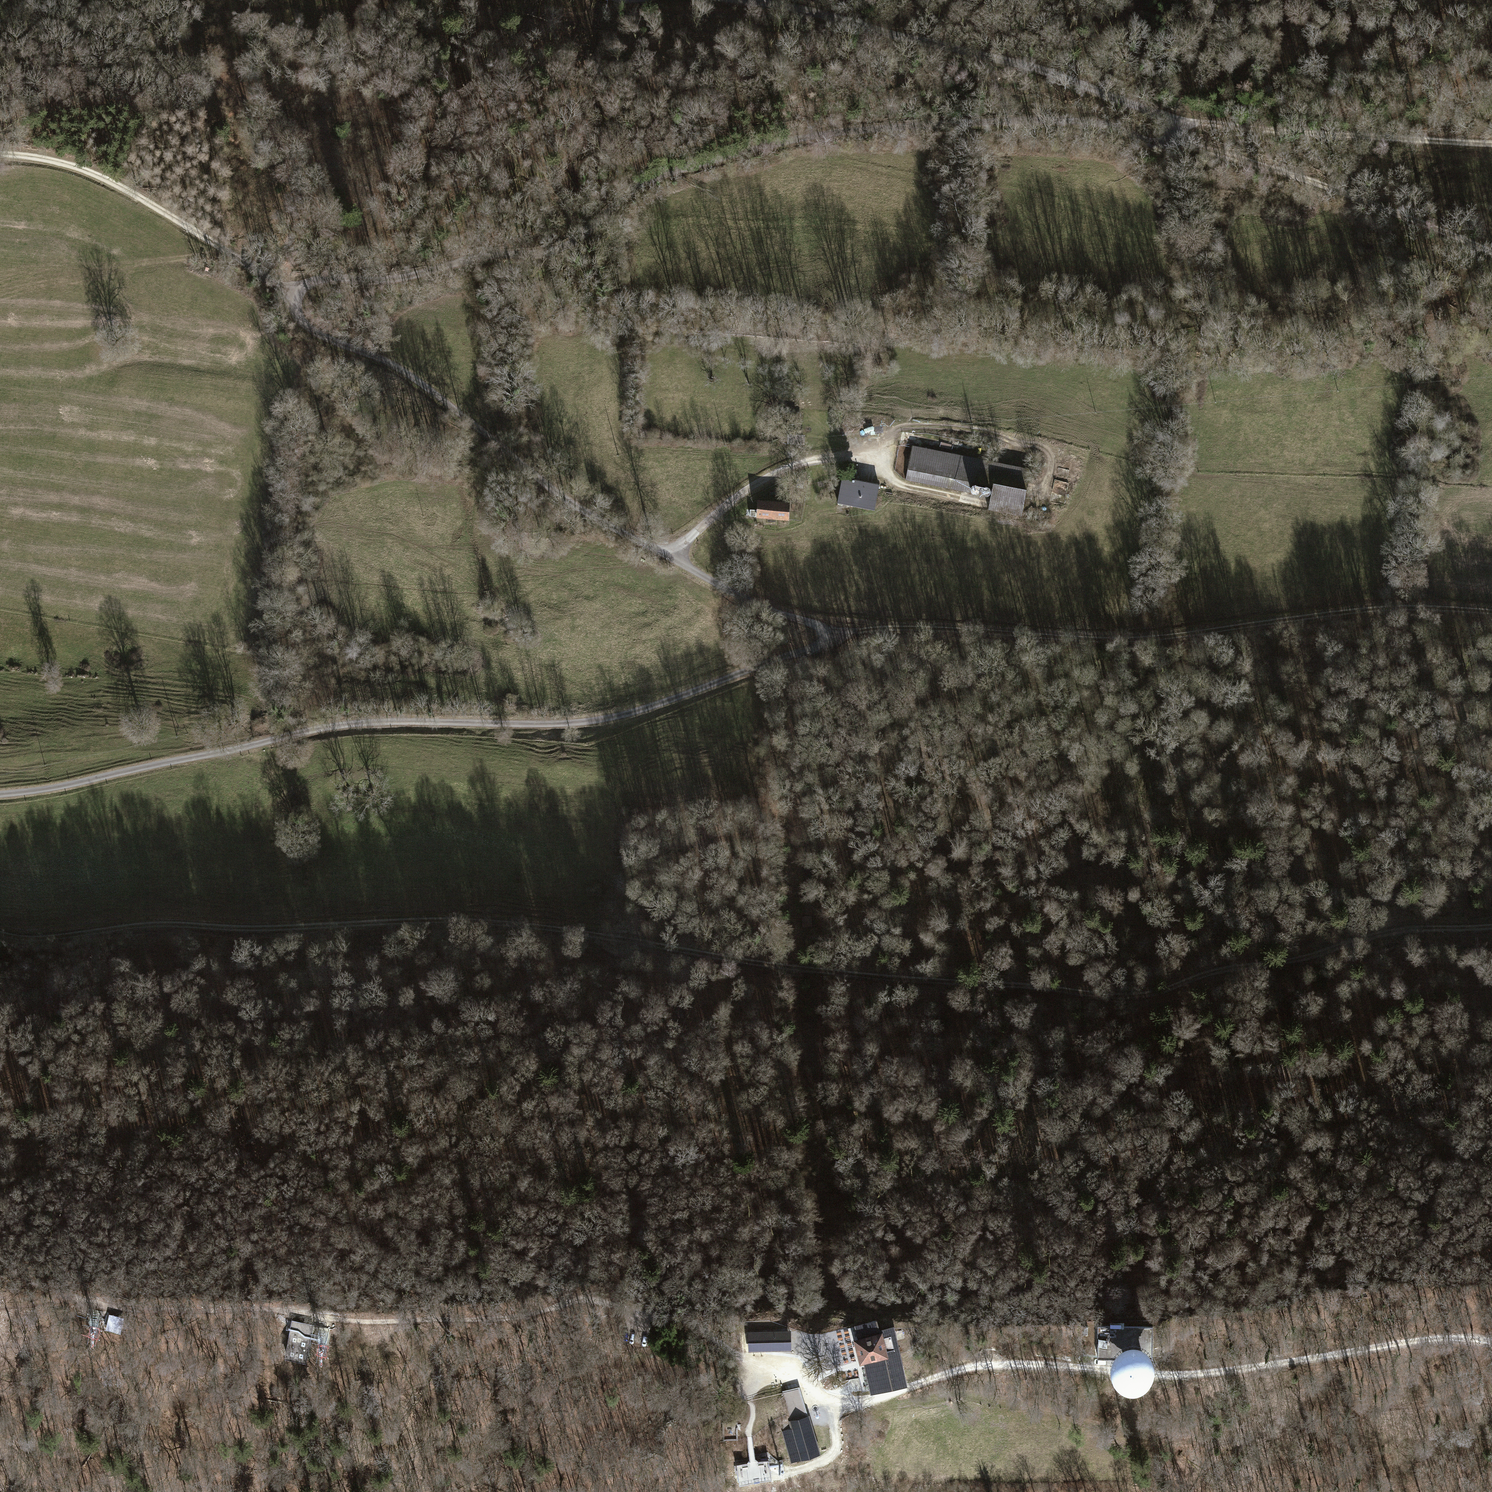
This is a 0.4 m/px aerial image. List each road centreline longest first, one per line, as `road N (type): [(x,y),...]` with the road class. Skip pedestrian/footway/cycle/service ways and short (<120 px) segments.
road 1 (unclassified): [(0,794),(351,724),(605,719),(821,644),(822,628),(737,595),(583,511),(408,374),(313,331),(298,310),(304,289),(322,281),(387,280),(491,253),(557,250),(645,182),(783,143),(1071,121),(1108,125),(1161,147),(1179,136),(1169,119),(1045,71),(744,0)]
road 2 (track): [(795,968),(521,924),(154,924),(28,939),(0,933)]
road 3 (track): [(1491,924),(1389,932),(1292,960),(1203,972),(1137,995),(795,968)]
road 4 (track): [(1491,1340),(1431,1339),(1194,1374),(1000,1363),(866,1398),(823,1395)]
road 5 (track): [(1491,614),(1395,607),(1098,640),(879,628),(825,634)]
road 6 (track): [(896,1392),(1219,1442),(1384,1407),(1491,1400)]
road 7 (track): [(72,1300),(382,1321),(527,1316),(576,1300)]
road 8 (track): [(920,981),(997,1029),(1213,1105),(1278,1110)]
road 9 (track): [(59,0),(170,50),(248,104),(314,205),(320,228),(313,243)]
road 10 (track): [(297,302),(136,199),(64,165),(0,156)]
road 11 (track): [(1179,136),(1491,251)]
road 12 (track): [(1491,143),(1176,124)]
road 13 (track): [(576,1300),(692,1323),(743,1361),(790,1365),(823,1395)]
road 14 (track): [(668,558),(756,483),(802,463),(890,455)]
road 15 (track): [(0,1139),(137,1122)]
road 16 (track): [(823,1395),(835,1447),(821,1459),(774,1471)]

